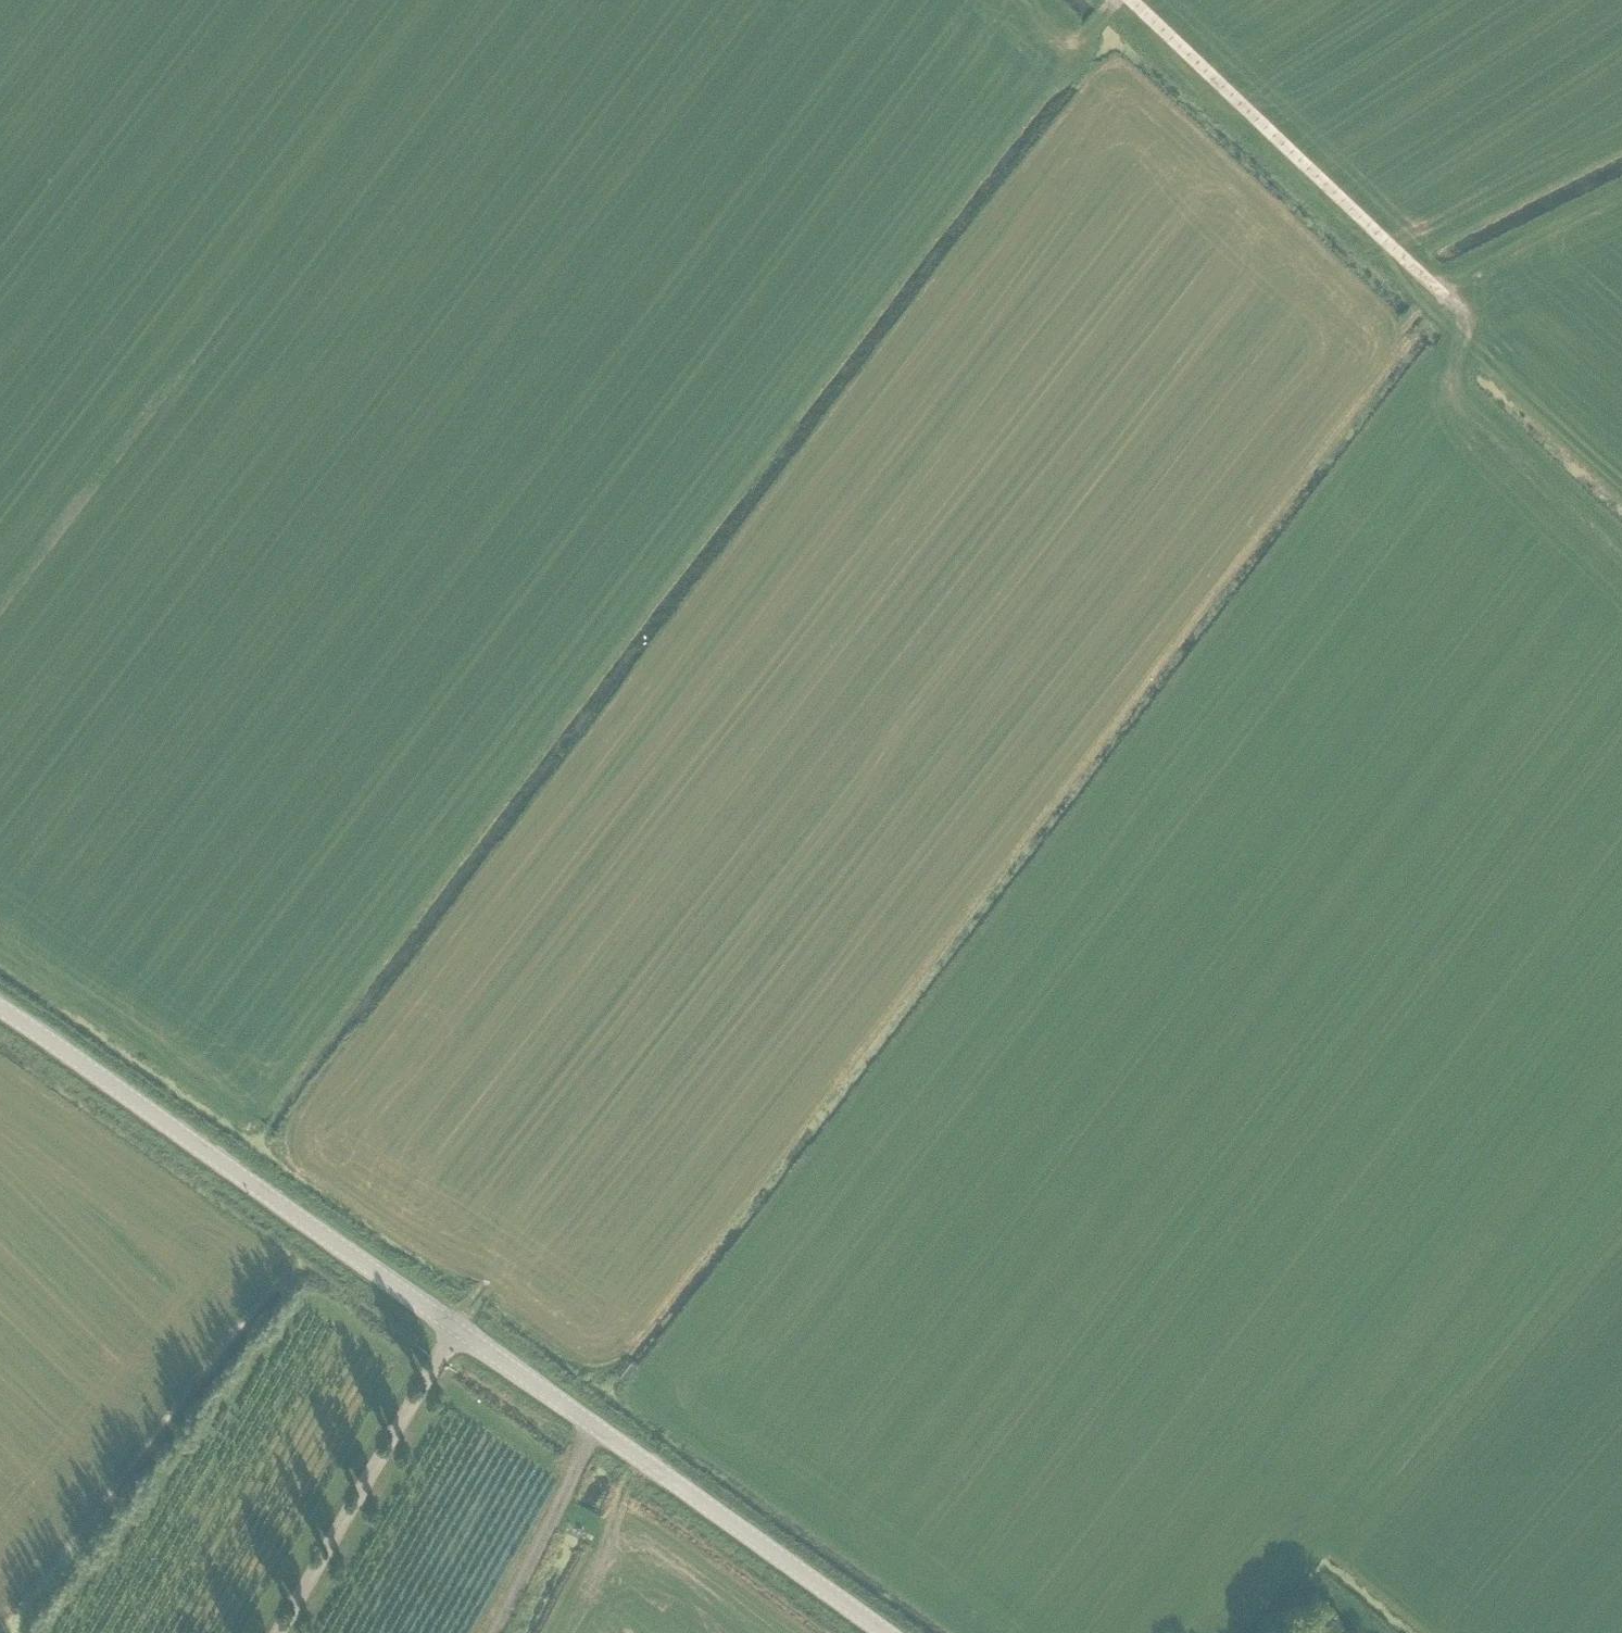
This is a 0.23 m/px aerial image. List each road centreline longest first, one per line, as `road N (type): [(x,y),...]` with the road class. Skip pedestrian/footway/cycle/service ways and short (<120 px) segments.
road 1 (tertiary): [(884,1632),(0,1007)]

